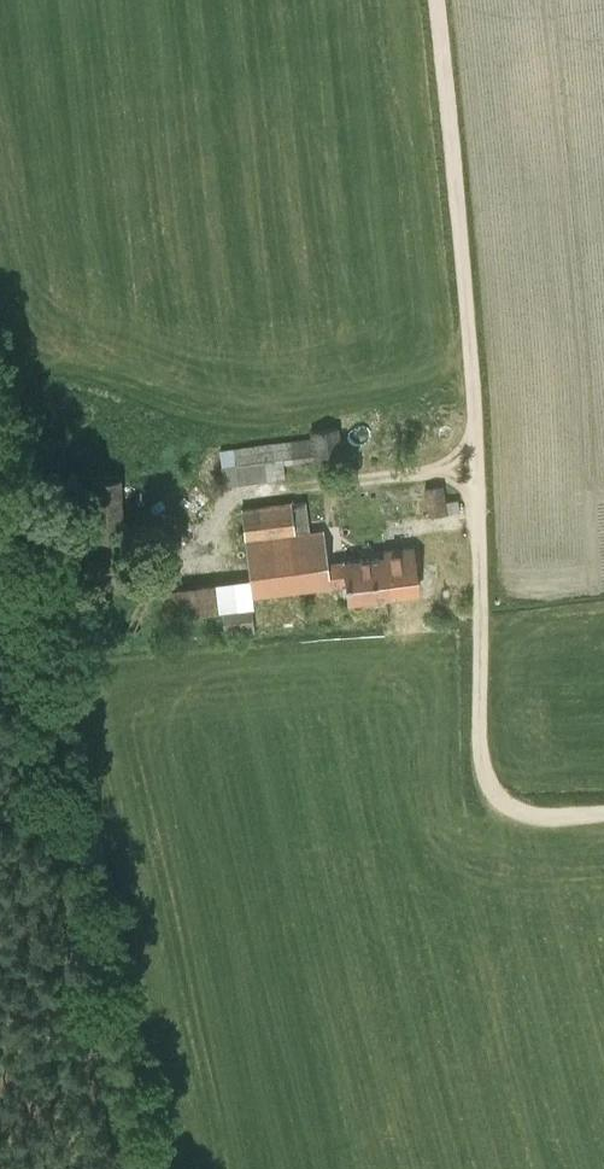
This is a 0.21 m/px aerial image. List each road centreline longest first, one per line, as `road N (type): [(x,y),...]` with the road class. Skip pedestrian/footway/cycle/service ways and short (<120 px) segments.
road 1 (unclassified): [(603,812),(535,815),(490,792),(479,747),(470,349),(437,0)]

